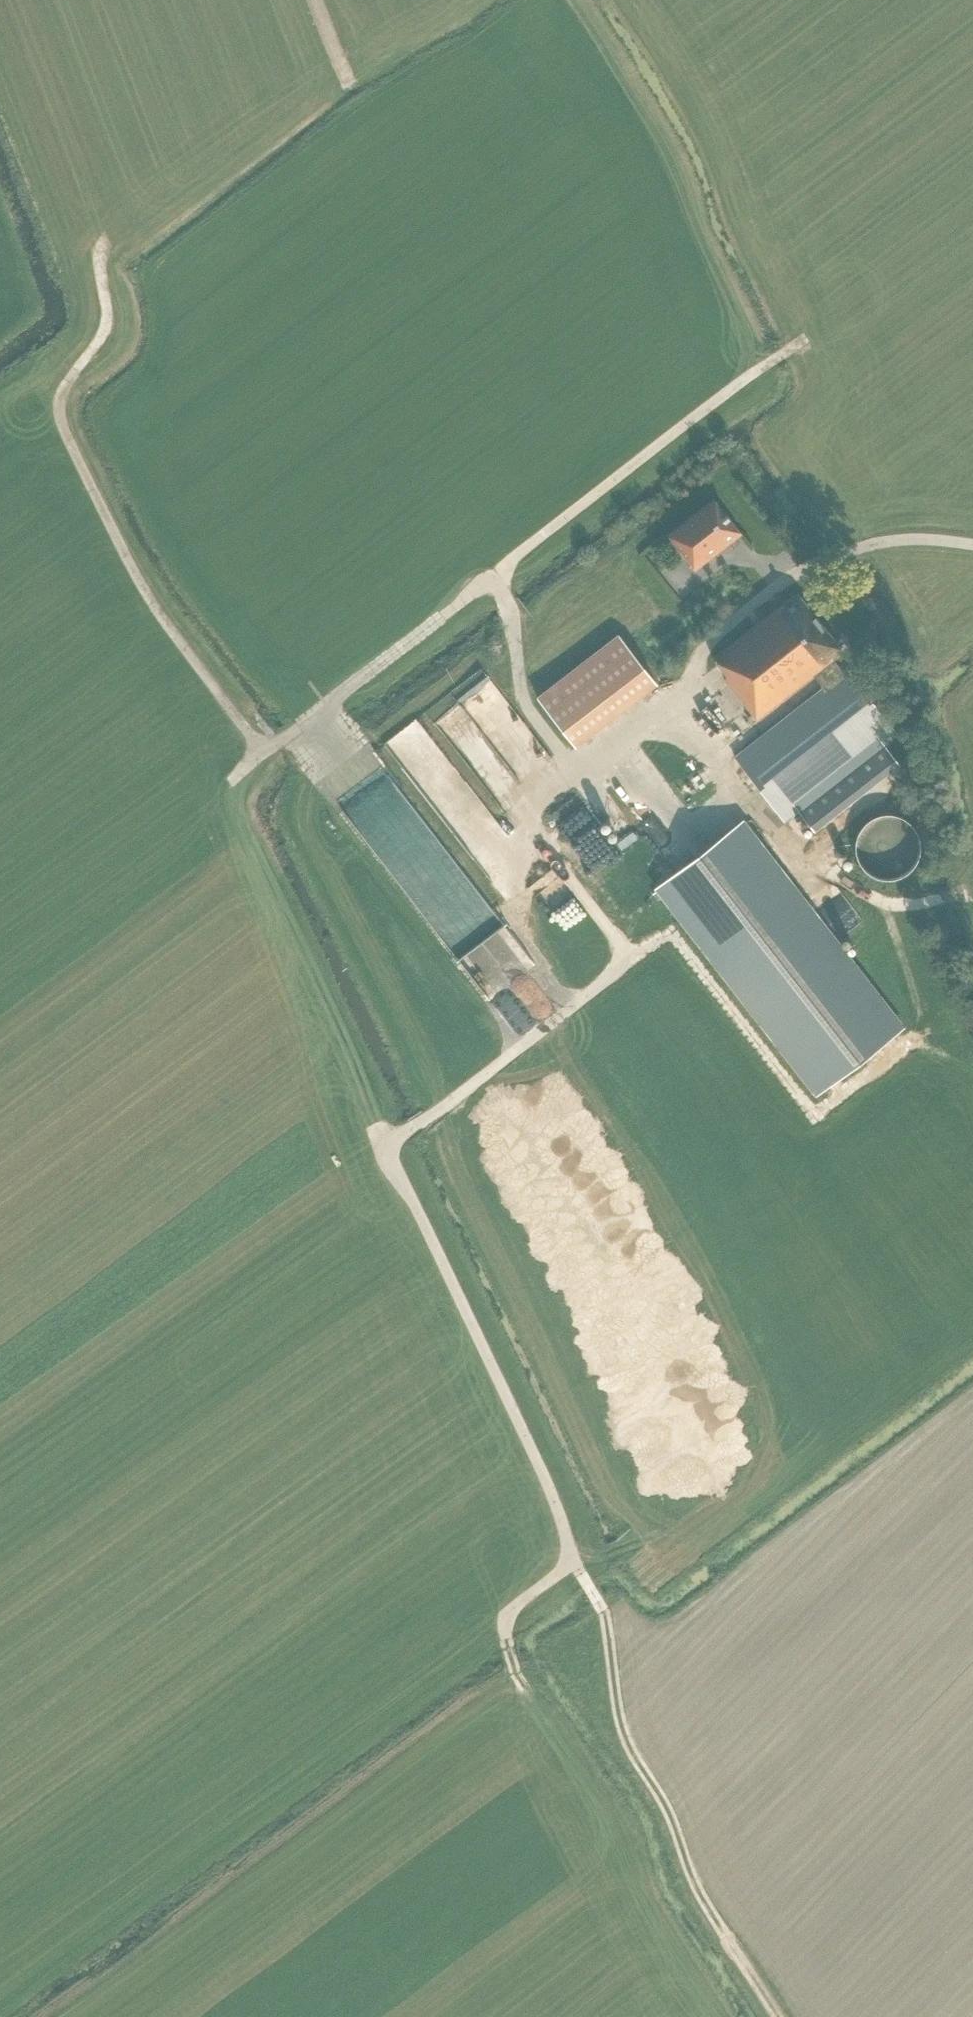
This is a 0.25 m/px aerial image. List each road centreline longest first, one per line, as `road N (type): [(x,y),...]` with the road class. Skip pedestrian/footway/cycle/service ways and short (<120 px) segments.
road 1 (track): [(523,1687),(508,1614),(573,1560),(540,1466),(385,1151),(672,931),(807,1115)]
road 2 (track): [(573,778),(522,714),(502,579),(802,345)]
road 3 (track): [(262,763),(140,597),(53,417),(106,326),(101,249)]
road 4 (track): [(573,1560),(606,1618),(621,1732),(723,1935),(779,2016)]
road 5 (track): [(759,379),(741,312),(574,0)]
road 6 (track): [(662,698),(790,845),(889,916),(972,903)]
road 7 (track): [(502,579),(221,795)]
road 8 (track): [(629,964),(524,822)]

